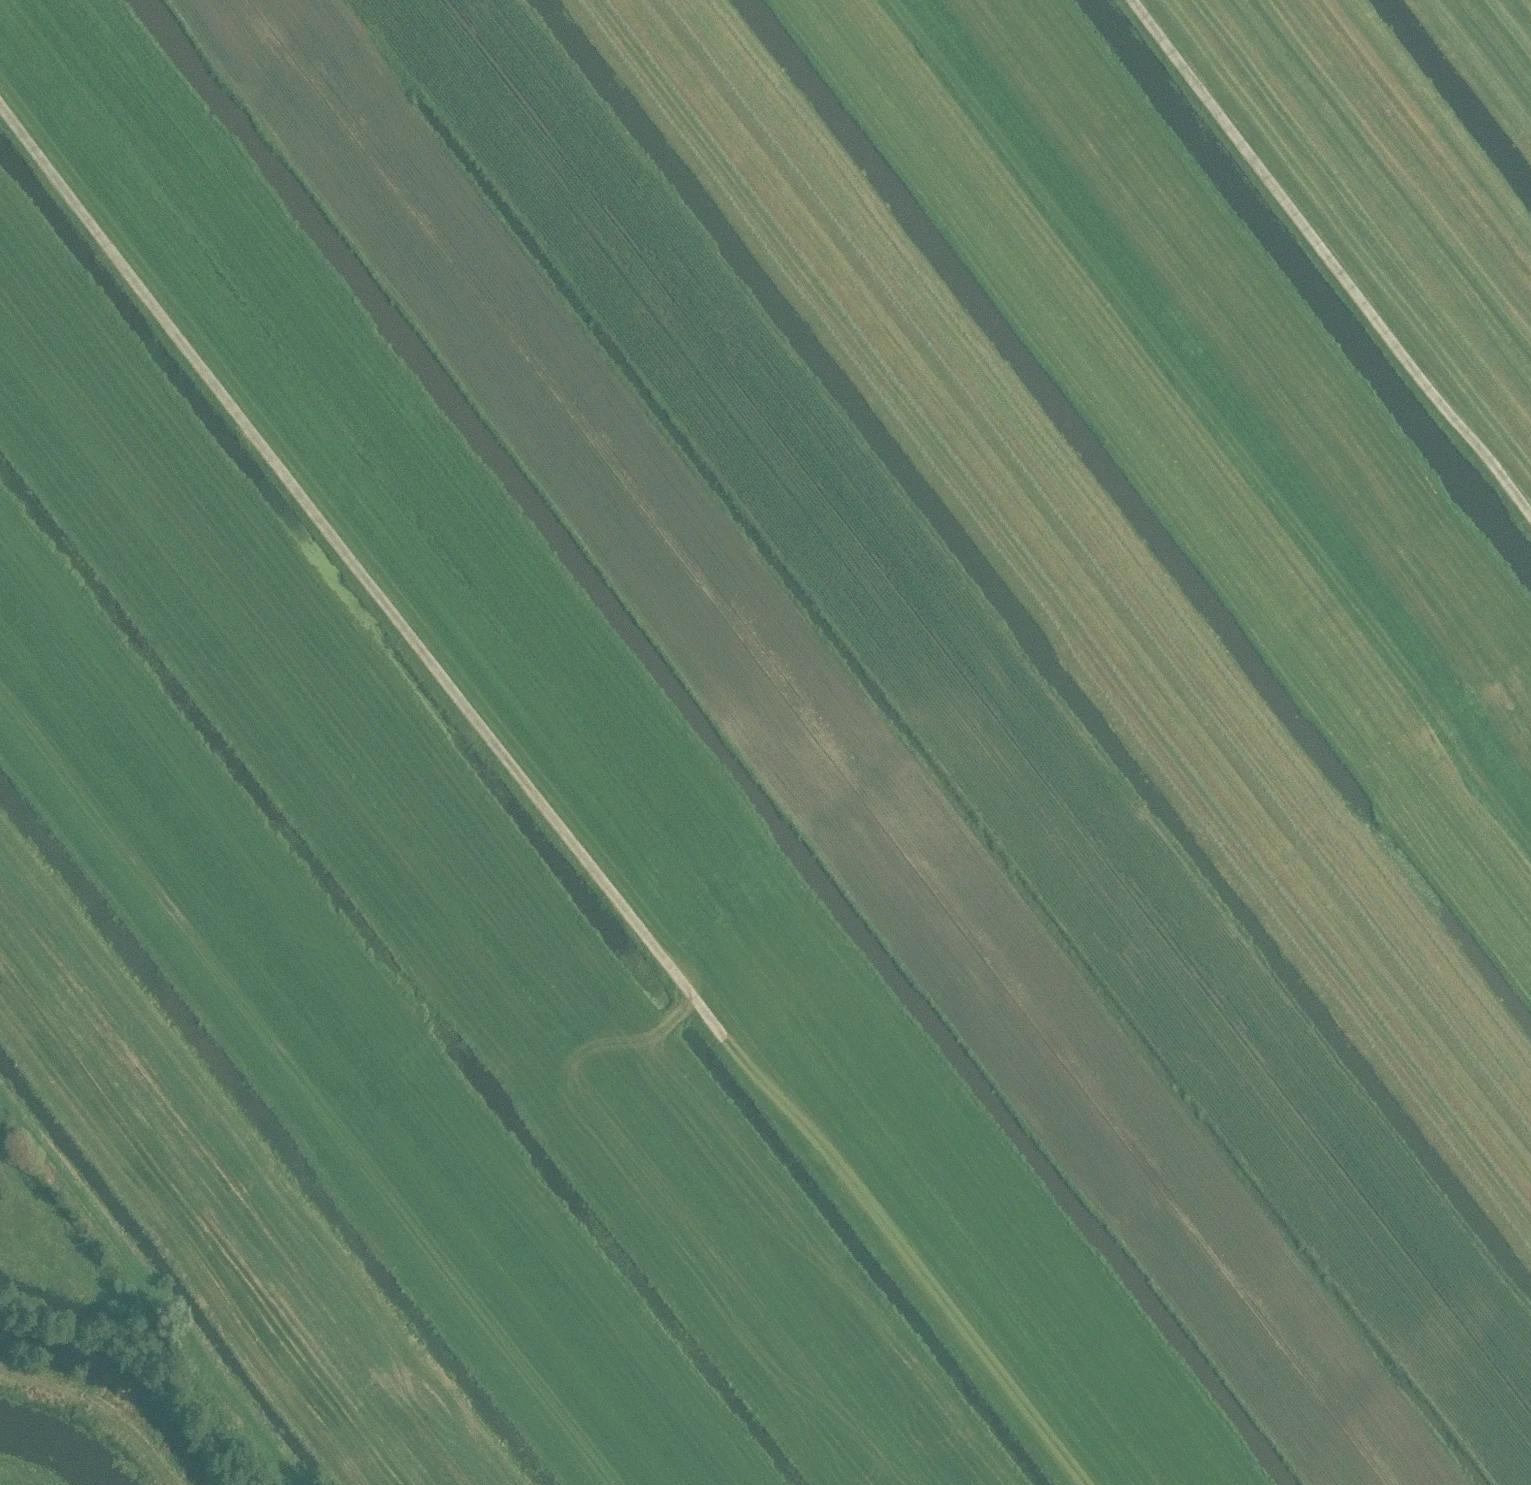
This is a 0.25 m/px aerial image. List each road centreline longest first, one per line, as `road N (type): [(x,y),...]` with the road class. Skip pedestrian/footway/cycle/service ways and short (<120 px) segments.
road 1 (track): [(0,105),(726,1039)]
road 2 (track): [(1132,0),(1530,516)]

